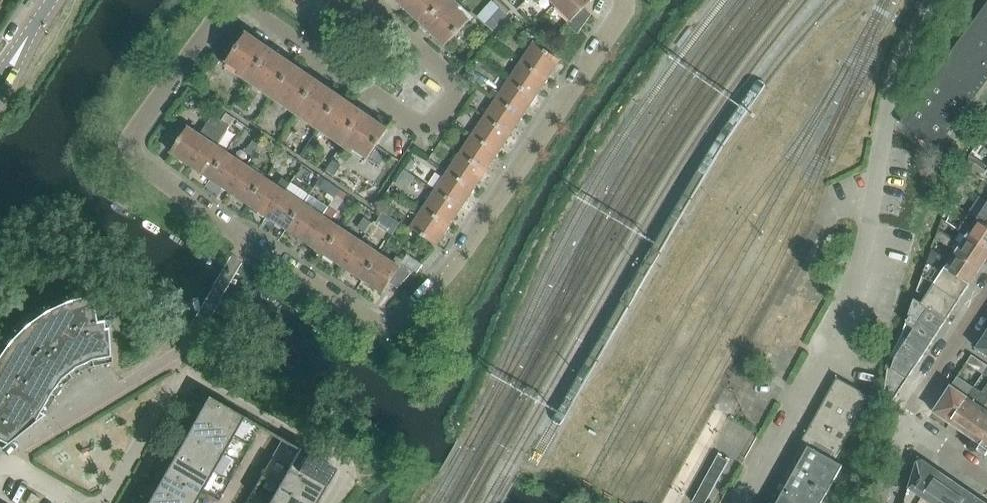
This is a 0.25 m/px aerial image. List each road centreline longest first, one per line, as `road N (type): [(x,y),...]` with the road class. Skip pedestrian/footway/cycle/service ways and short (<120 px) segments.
road 1 (residential): [(628,0),(434,289),(386,324),(128,149),(232,2)]
road 2 (residential): [(232,2),(424,131),(457,83),(364,0)]
road 3 (residential): [(908,431),(986,298)]

